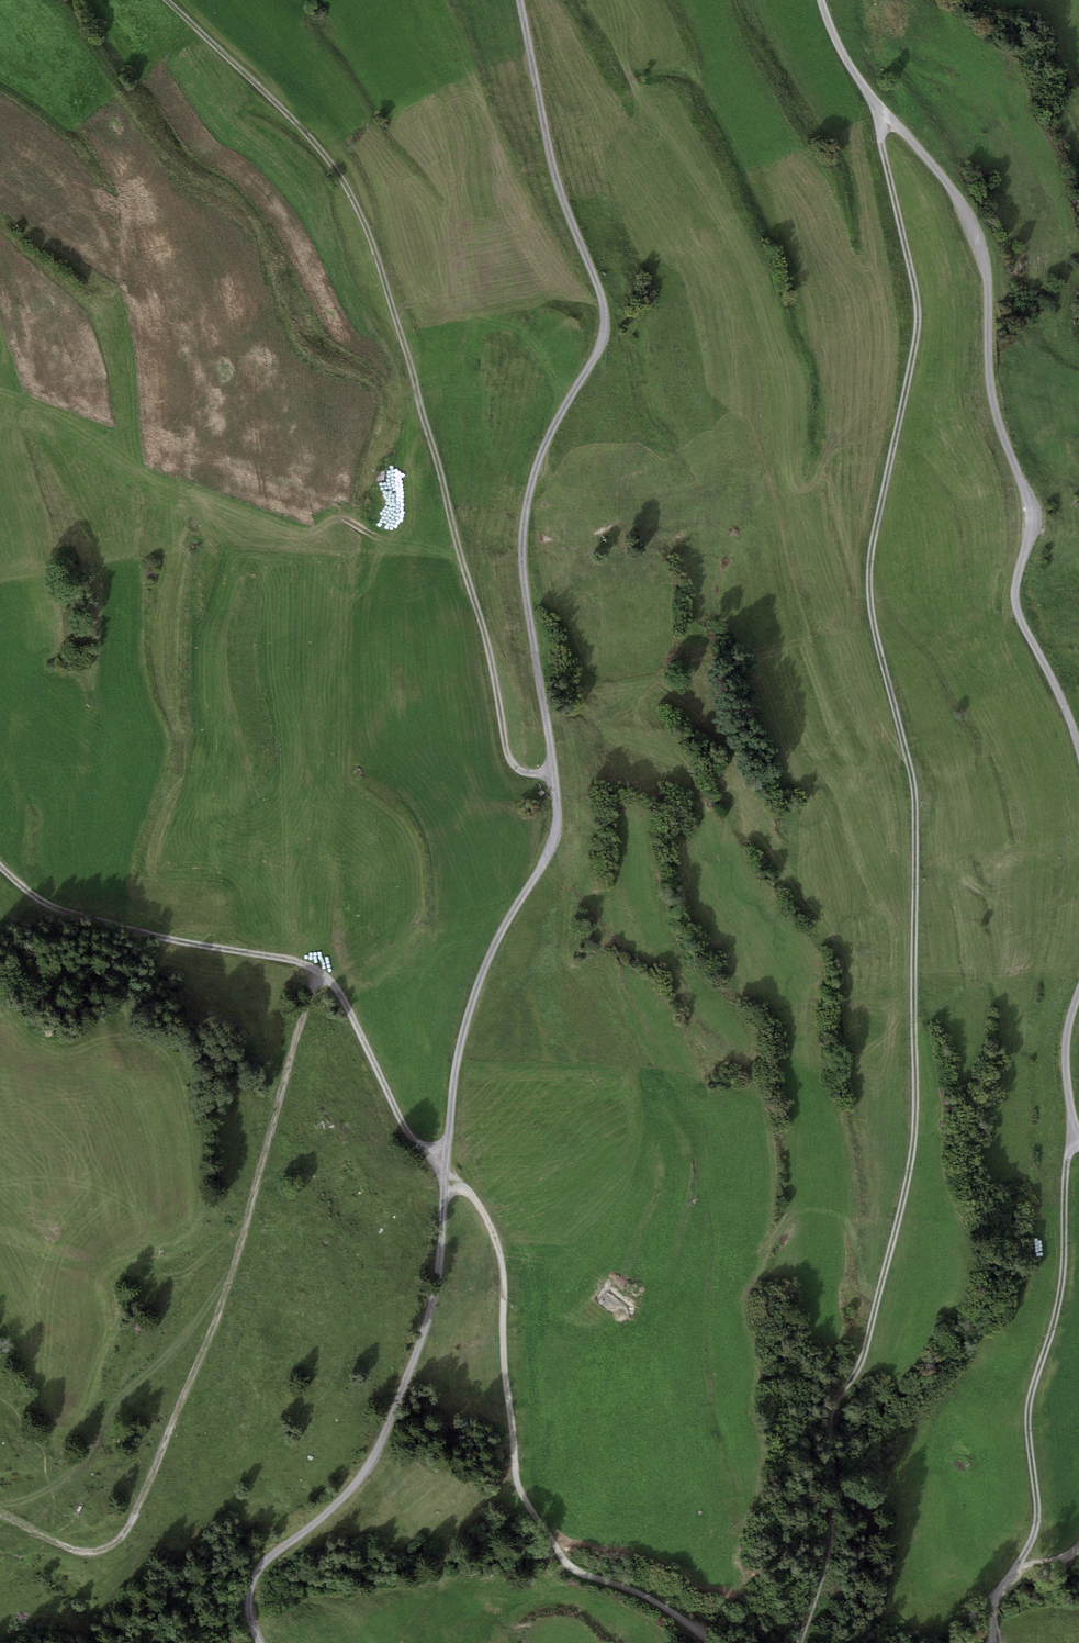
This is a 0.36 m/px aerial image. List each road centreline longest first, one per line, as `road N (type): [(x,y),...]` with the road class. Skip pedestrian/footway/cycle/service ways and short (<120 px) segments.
road 1 (track): [(877,105),(919,325),(869,556),(872,627),(913,798),(910,1169),(867,1342),(831,1405),(820,1454),(833,1519),(797,1642)]
road 2 (track): [(445,1171),(469,1012),(556,824),(522,536),(536,465),(596,355),(605,315),(552,168),(520,0)]
road 3 (track): [(554,772),(520,770),(505,750),(486,641),(413,374),(356,205),(315,143),(167,0)]
road 4 (track): [(830,0),(845,60),(953,190),(978,237),(987,370),(1028,501),(1015,595),(1078,756)]
road 5 (track): [(34,1533),(72,1549),(101,1550),(134,1515),(217,1318),(302,1009),(324,975)]
road 6 (track): [(445,1171),(487,1219),(501,1260),(503,1352),(522,1495),(576,1571),(664,1603),(712,1642)]
road 7 (track): [(259,1642),(251,1586),(263,1561),(323,1516),(373,1459),(424,1333),(445,1171)]
road 8 (track): [(1073,1132),(1059,1304),(1027,1413),(1038,1507),(1013,1575)]
road 9 (track): [(0,867),(28,892),(84,917),(301,963),(324,975)]
road 10 (track): [(324,975),(340,993),(403,1125),(445,1171)]
road 11 (track): [(1078,996),(1065,1038),(1073,1132)]

